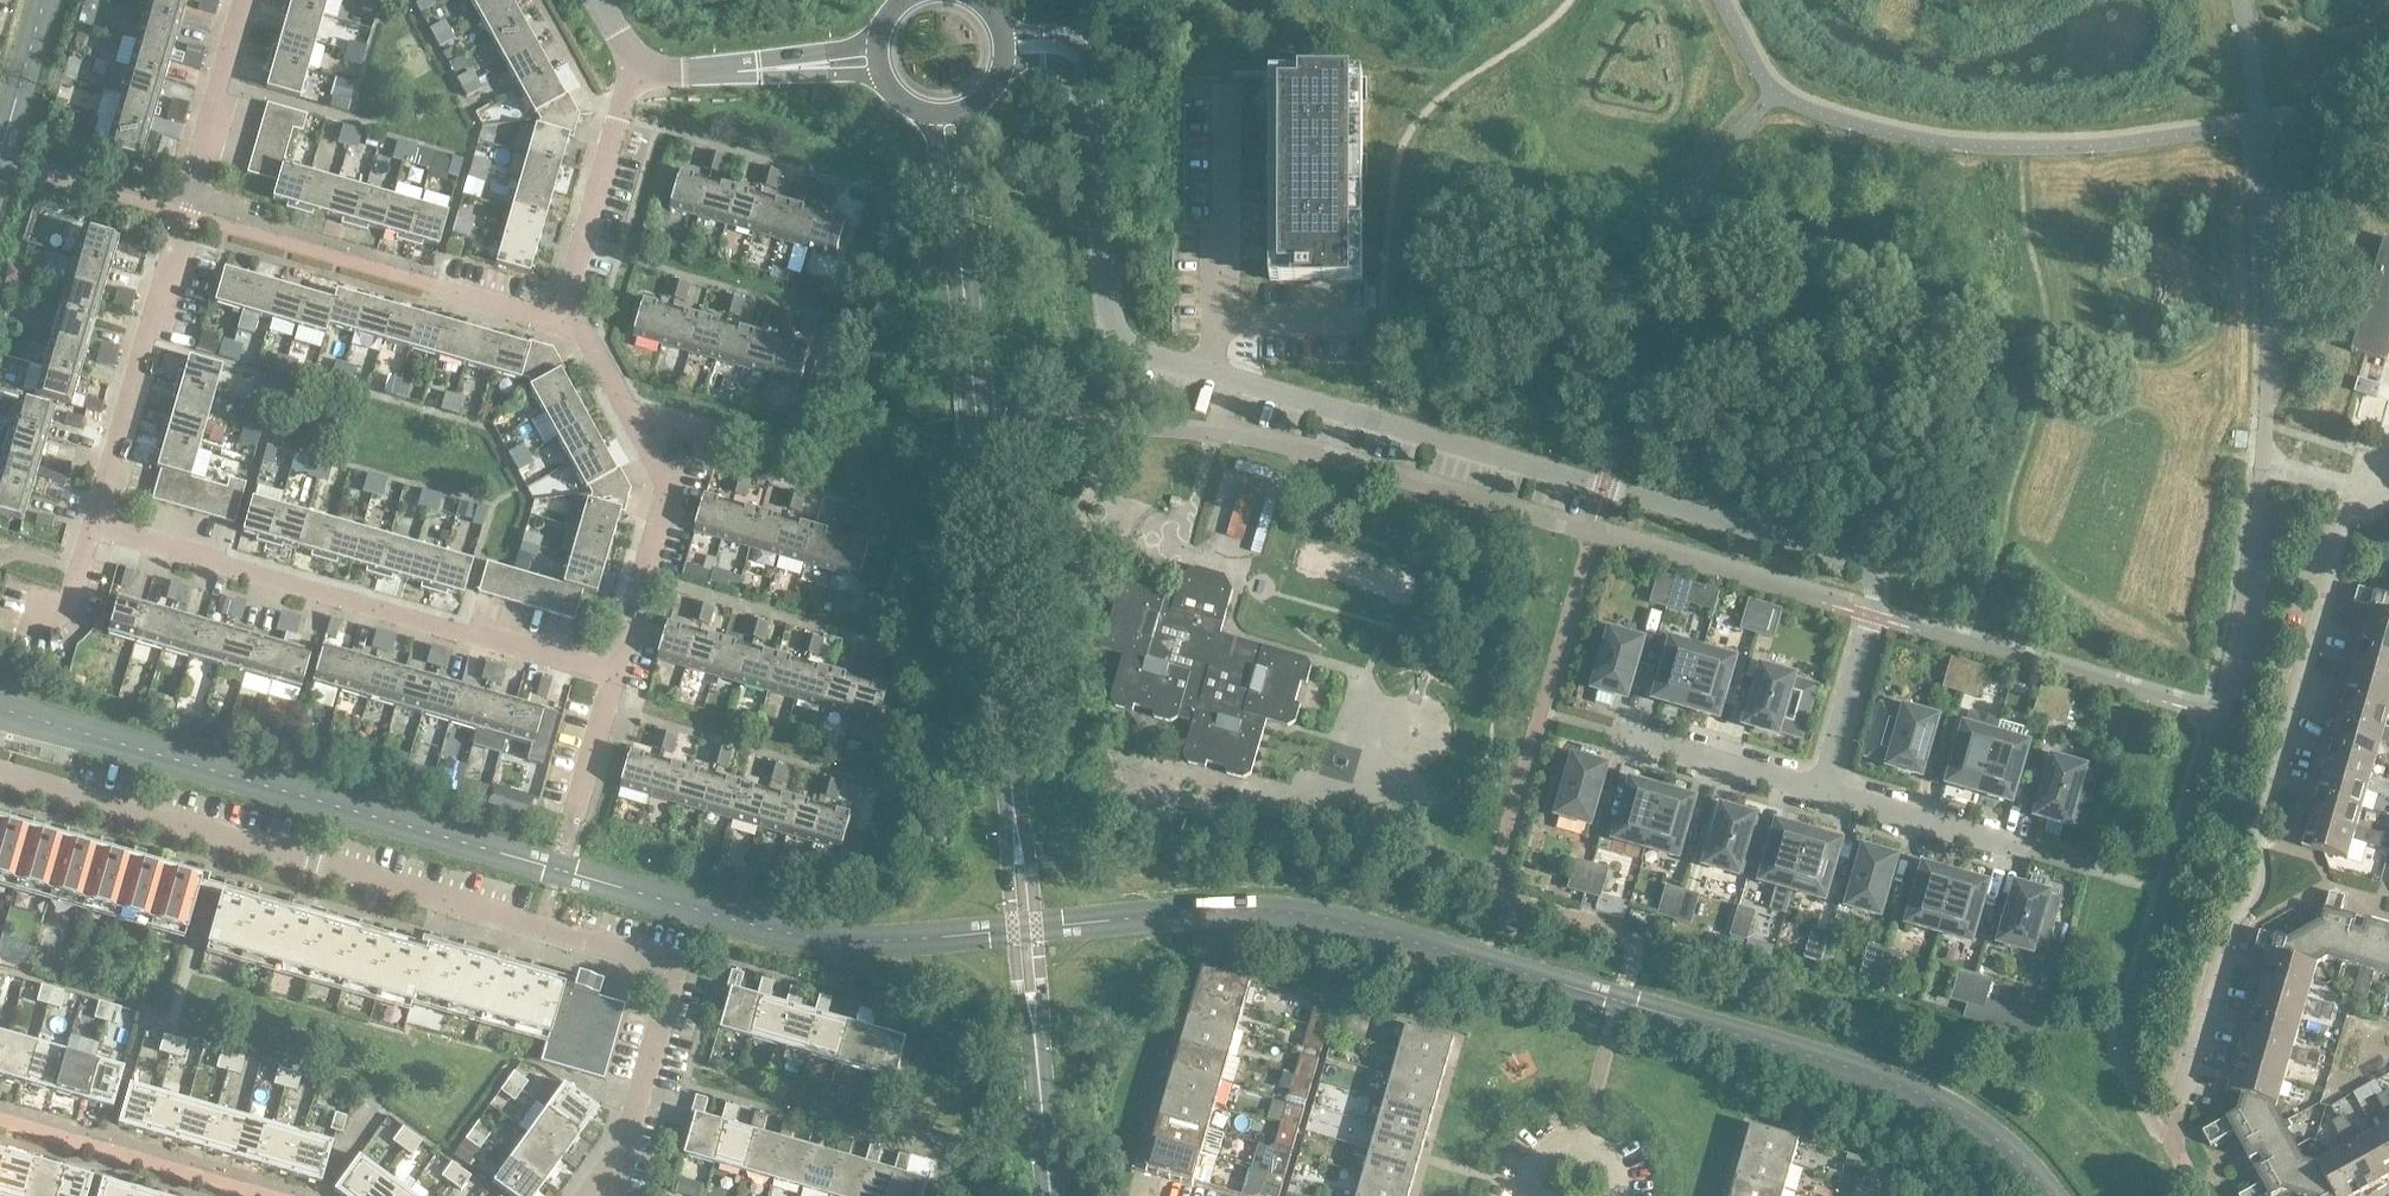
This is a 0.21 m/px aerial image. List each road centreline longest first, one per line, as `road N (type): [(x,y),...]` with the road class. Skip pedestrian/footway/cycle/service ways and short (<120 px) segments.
road 1 (residential): [(1003,53),(1061,51),(1087,69),(1110,307),(1119,338),(1140,356),(1606,486),(1867,569),(1877,594),(1823,792)]
road 2 (residential): [(613,671),(96,526),(248,0)]
road 3 (residential): [(2388,497),(2357,487),(2263,806),(2260,881),(2232,923),(2181,1103)]
road 4 (secondary): [(955,217),(1017,833)]
road 5 (residential): [(541,929),(0,775)]
road 6 (residential): [(613,671),(662,485),(576,322)]
road 7 (residential): [(600,1195),(627,1138),(672,969),(541,929)]
road 8 (residential): [(541,929),(613,671)]
road 9 (residential): [(576,322),(567,295),(634,71)]
road 10 (residential): [(1823,792),(1581,726)]
road 11 (secondary): [(1036,1061),(1046,1001),(1031,866),(1017,833)]
road 12 (secondary): [(1017,833),(1009,866),(1014,930),(1036,1061)]
road 13 (residential): [(2032,852),(1823,792)]
road 14 (residential): [(576,322),(432,287)]
road 15 (secondary): [(1036,1061),(1050,1195)]
road 16 (residential): [(884,38),(807,51),(759,70)]
road 17 (residential): [(759,70),(809,79),(885,73)]
road 18 (residential): [(634,71),(759,70)]

